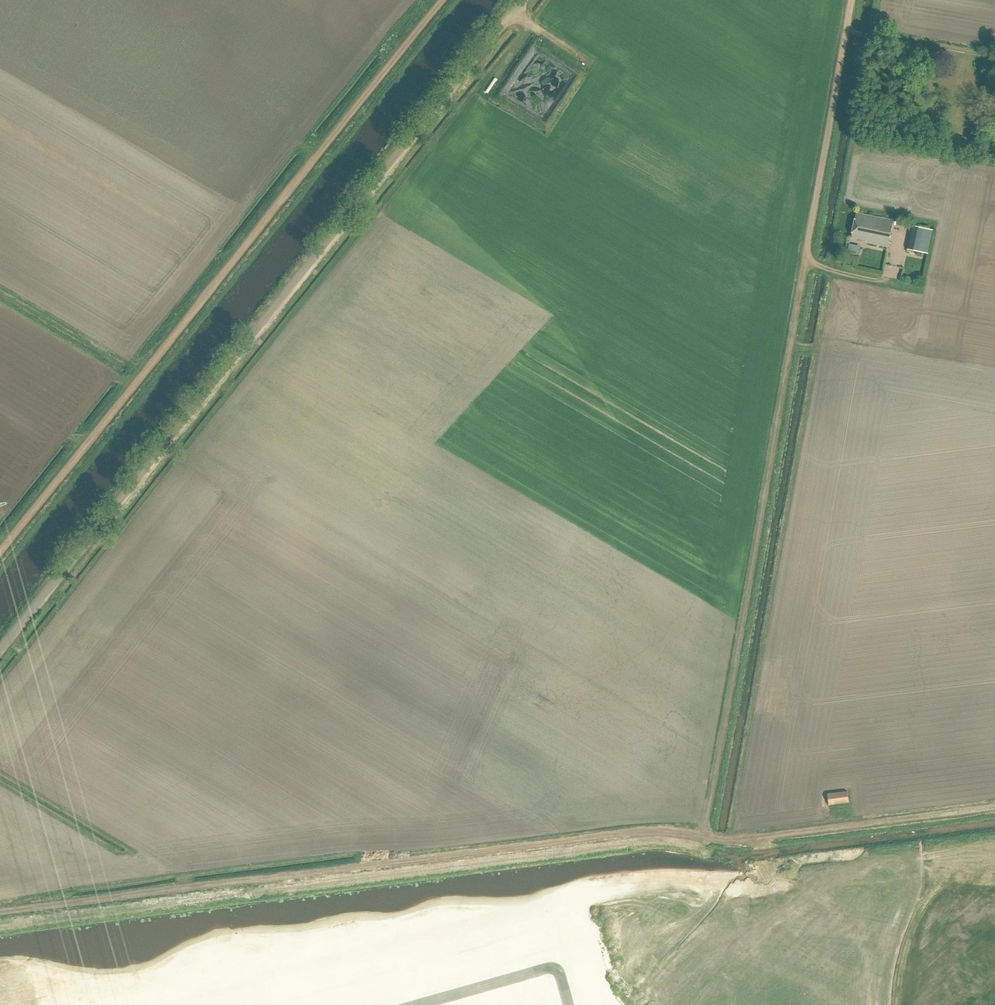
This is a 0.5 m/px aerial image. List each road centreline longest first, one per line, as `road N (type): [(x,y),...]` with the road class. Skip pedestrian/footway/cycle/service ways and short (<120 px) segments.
road 1 (unclassified): [(0,649),(517,0)]
road 2 (track): [(0,552),(441,0)]
road 3 (track): [(696,831),(648,827),(0,910)]
road 4 (track): [(805,257),(715,774),(696,831)]
road 5 (track): [(994,807),(786,833),(717,839),(696,831)]
road 6 (residential): [(850,0),(805,257)]

